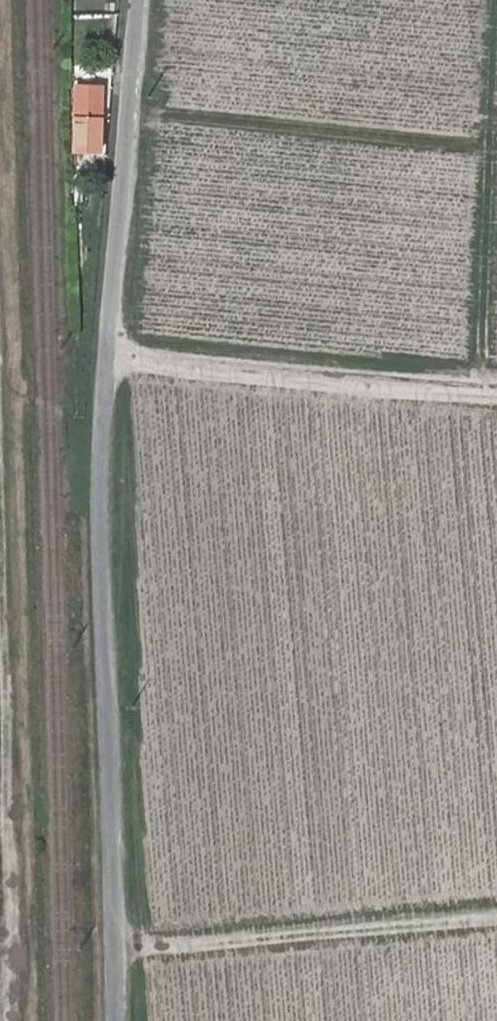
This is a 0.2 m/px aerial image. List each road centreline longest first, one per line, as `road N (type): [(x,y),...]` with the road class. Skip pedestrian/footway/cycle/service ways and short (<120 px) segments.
road 1 (track): [(142,0),(102,474),(117,1020)]
road 2 (unclassified): [(21,1020),(0,194)]
road 3 (track): [(108,355),(496,395)]

